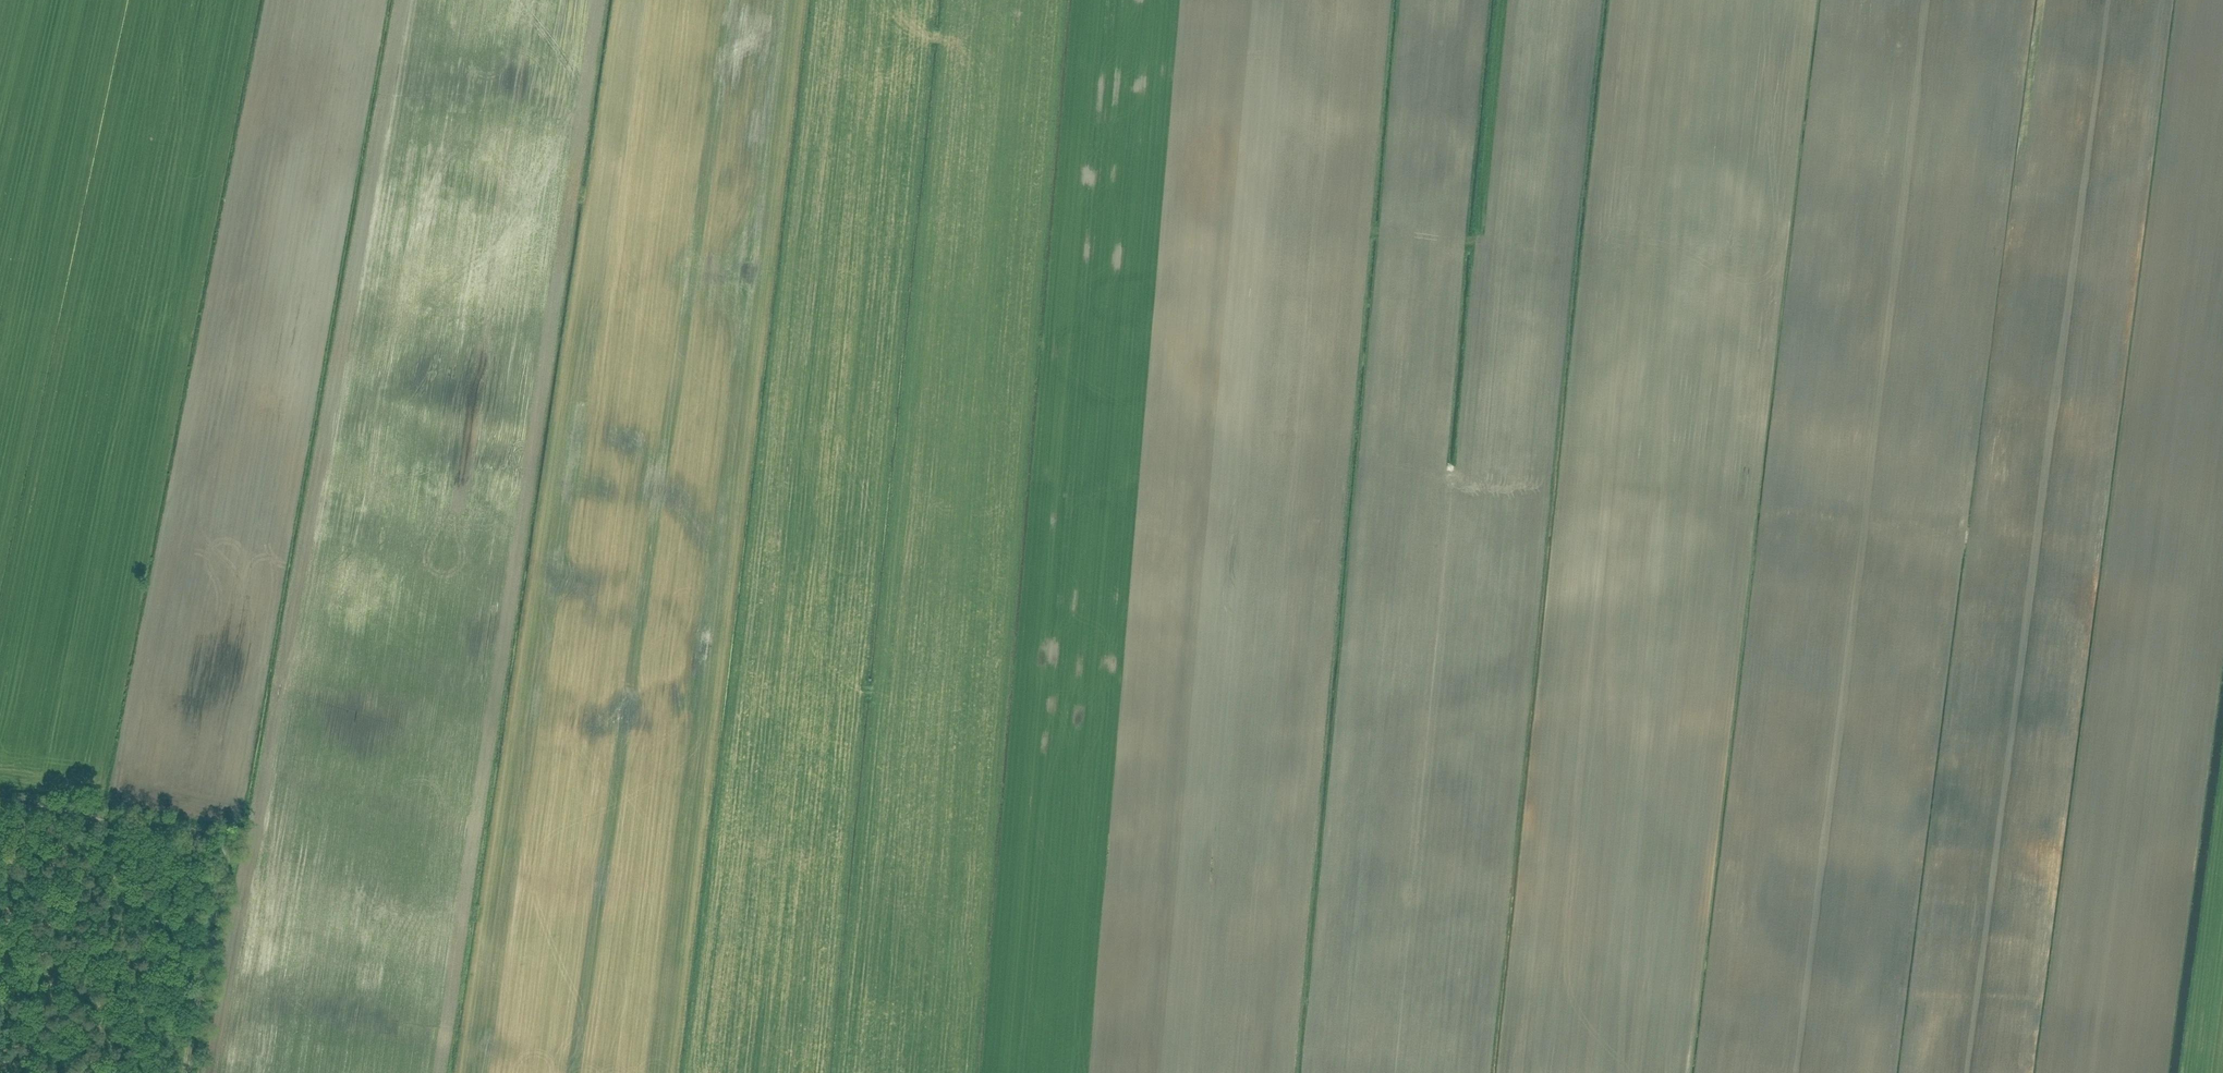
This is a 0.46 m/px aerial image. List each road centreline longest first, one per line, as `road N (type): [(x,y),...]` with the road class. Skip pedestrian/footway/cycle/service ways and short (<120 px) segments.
road 1 (track): [(0,801),(222,837),(180,1072)]

